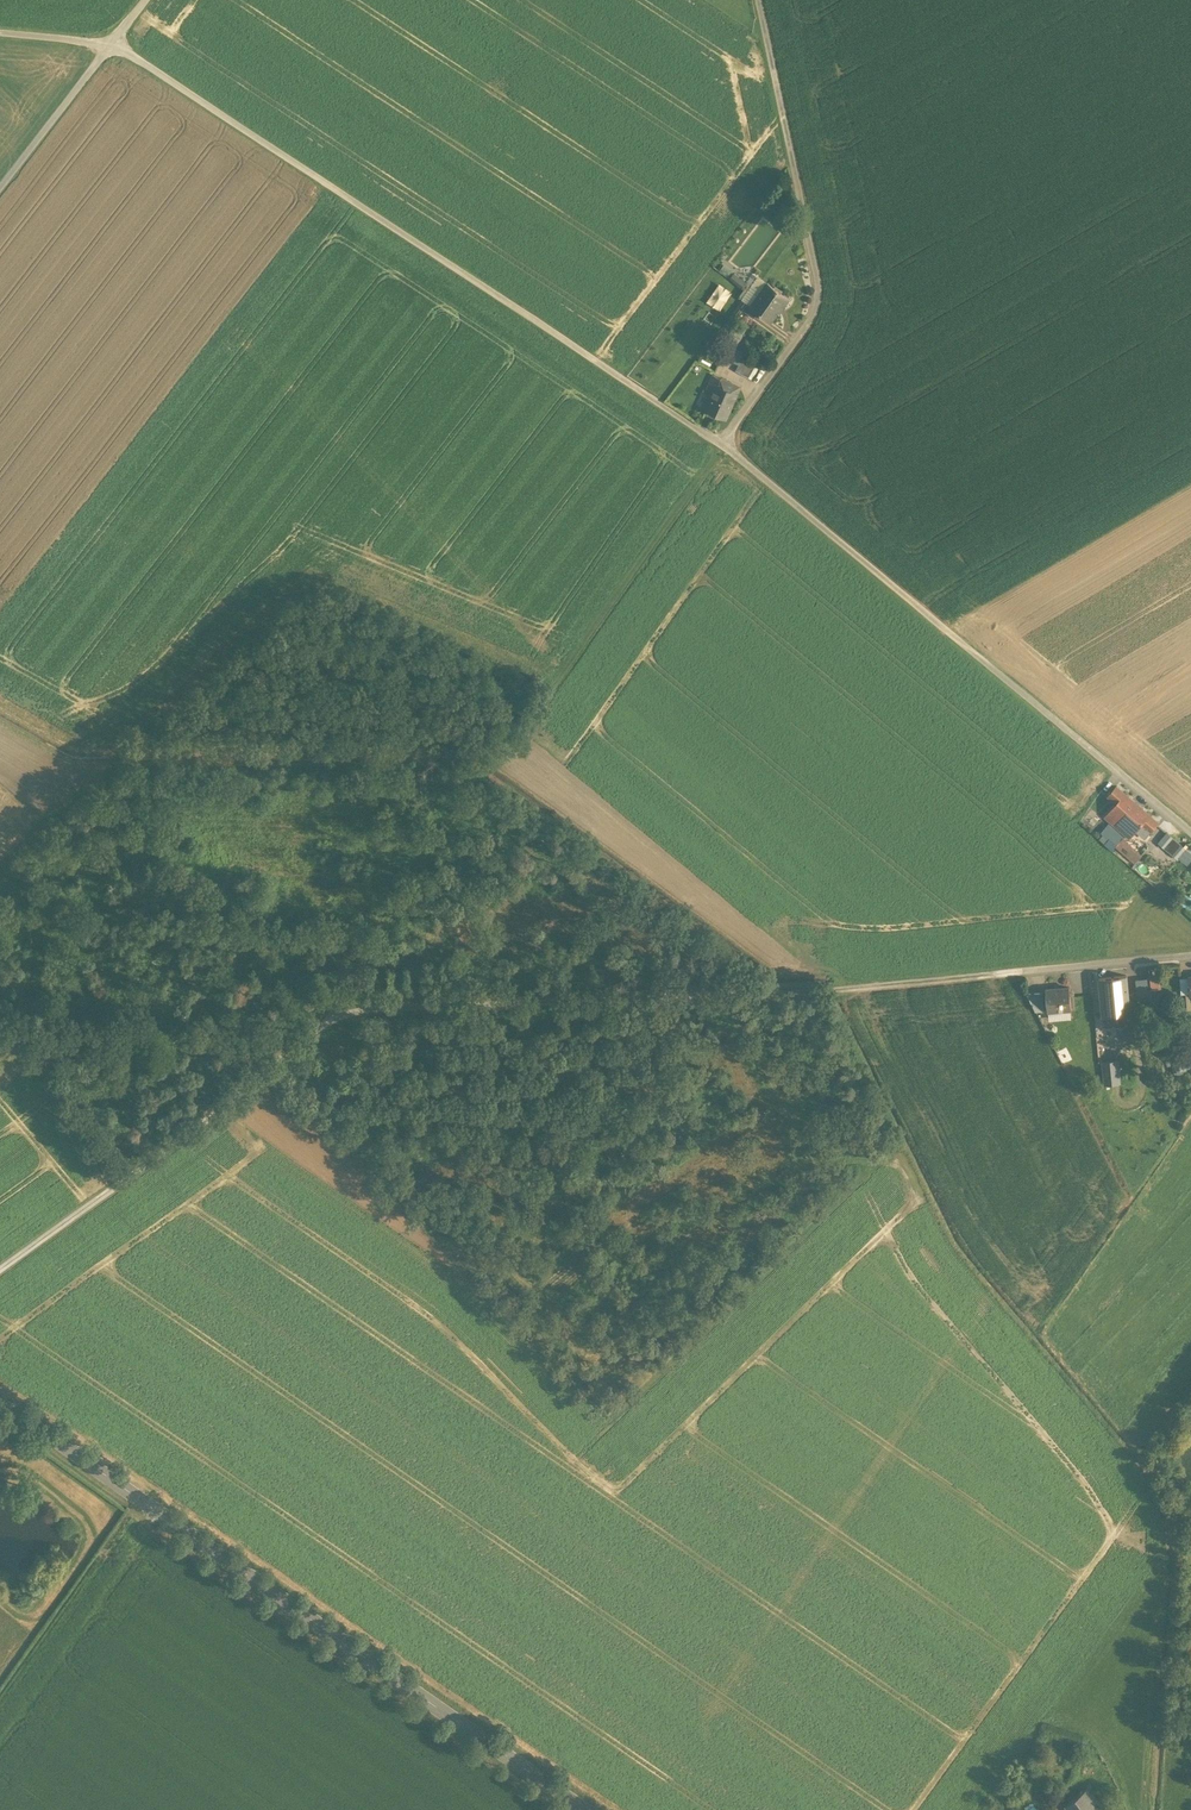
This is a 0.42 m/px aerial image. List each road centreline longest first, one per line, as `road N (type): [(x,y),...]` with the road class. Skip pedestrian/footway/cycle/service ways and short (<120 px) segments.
road 1 (unclassified): [(1190,957),(858,989),(347,1009),(0,1269)]
road 2 (unclassified): [(111,43),(719,446)]
road 3 (track): [(310,1037),(719,446)]
road 4 (secondary): [(0,1393),(584,1809)]
road 5 (unclassified): [(719,446),(1190,833)]
road 6 (unclassified): [(759,0),(824,294),(719,446)]
road 7 (unclassified): [(111,43),(0,188)]

